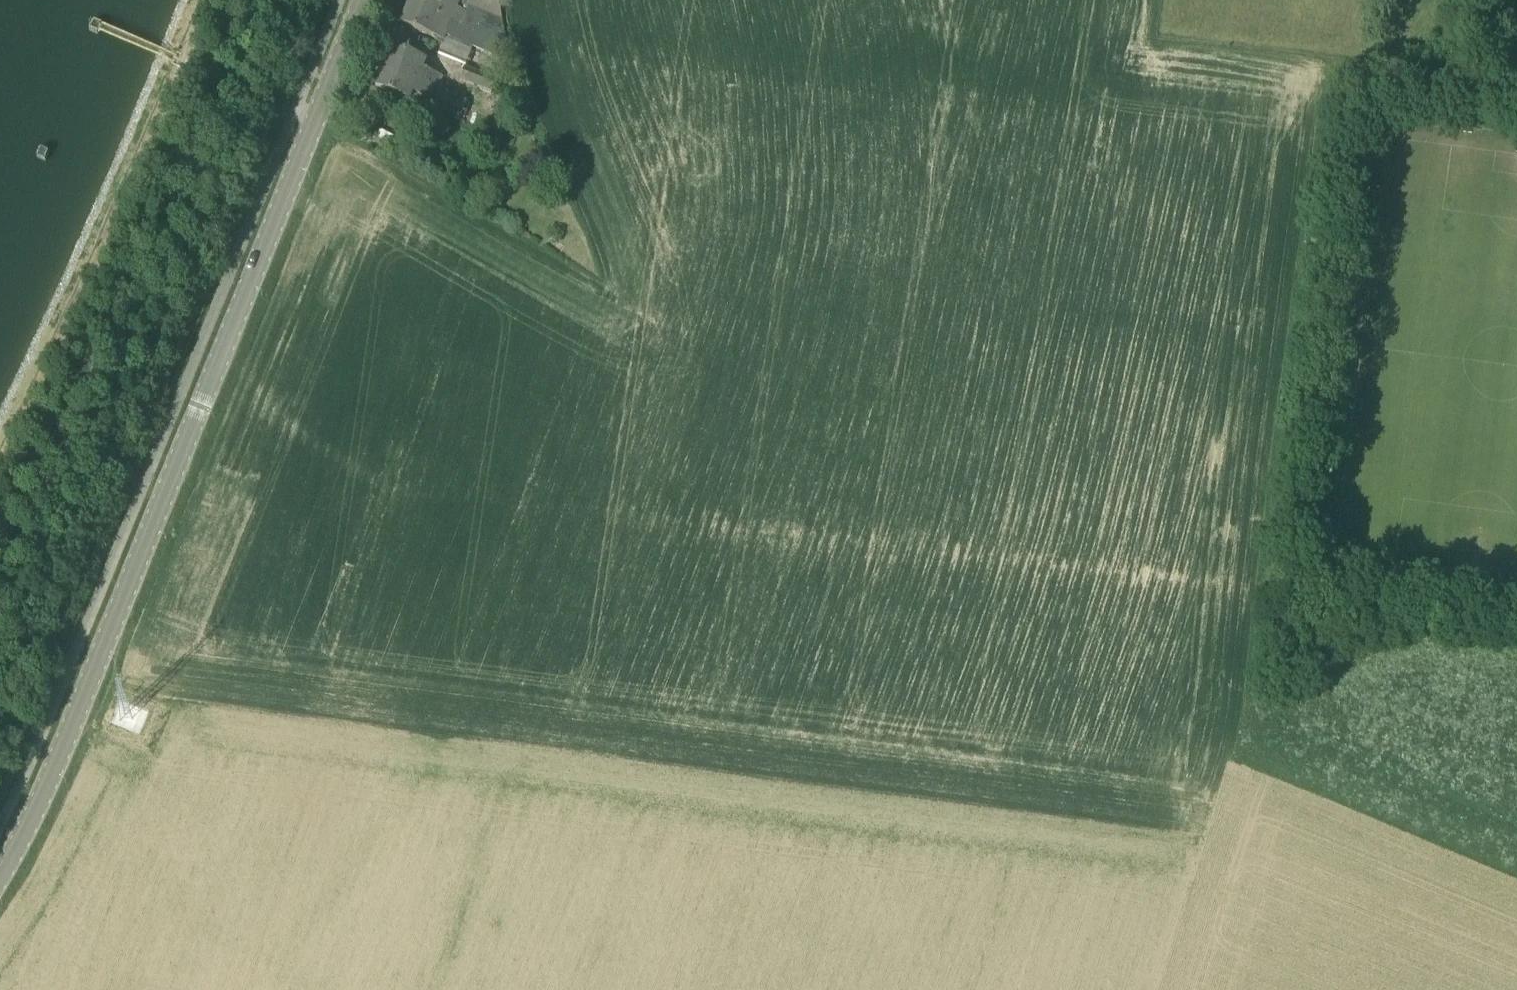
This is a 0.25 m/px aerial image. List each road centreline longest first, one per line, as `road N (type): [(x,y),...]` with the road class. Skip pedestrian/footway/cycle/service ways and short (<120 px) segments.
road 1 (tertiary): [(0,872),(28,828),(363,0)]

